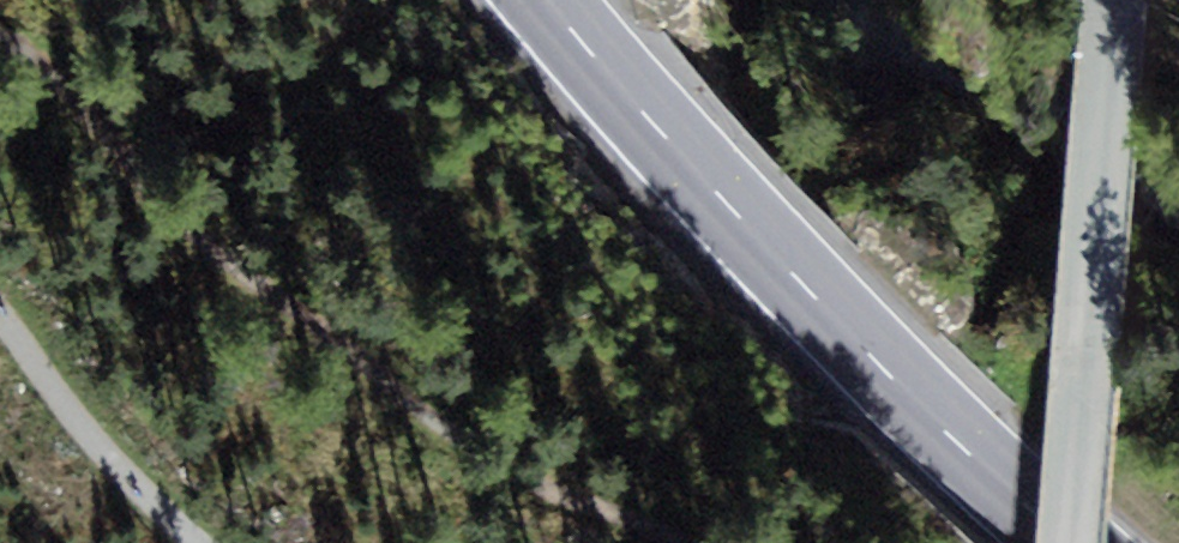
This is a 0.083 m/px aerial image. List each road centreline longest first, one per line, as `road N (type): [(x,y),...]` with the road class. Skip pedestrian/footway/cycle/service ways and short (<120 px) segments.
road 1 (track): [(667,542),(384,384),(38,40),(0,20)]
road 2 (primary): [(1070,542),(752,235),(546,0)]
road 3 (residential): [(1109,0),(1072,542)]
road 4 (track): [(214,542),(152,491),(0,320)]

